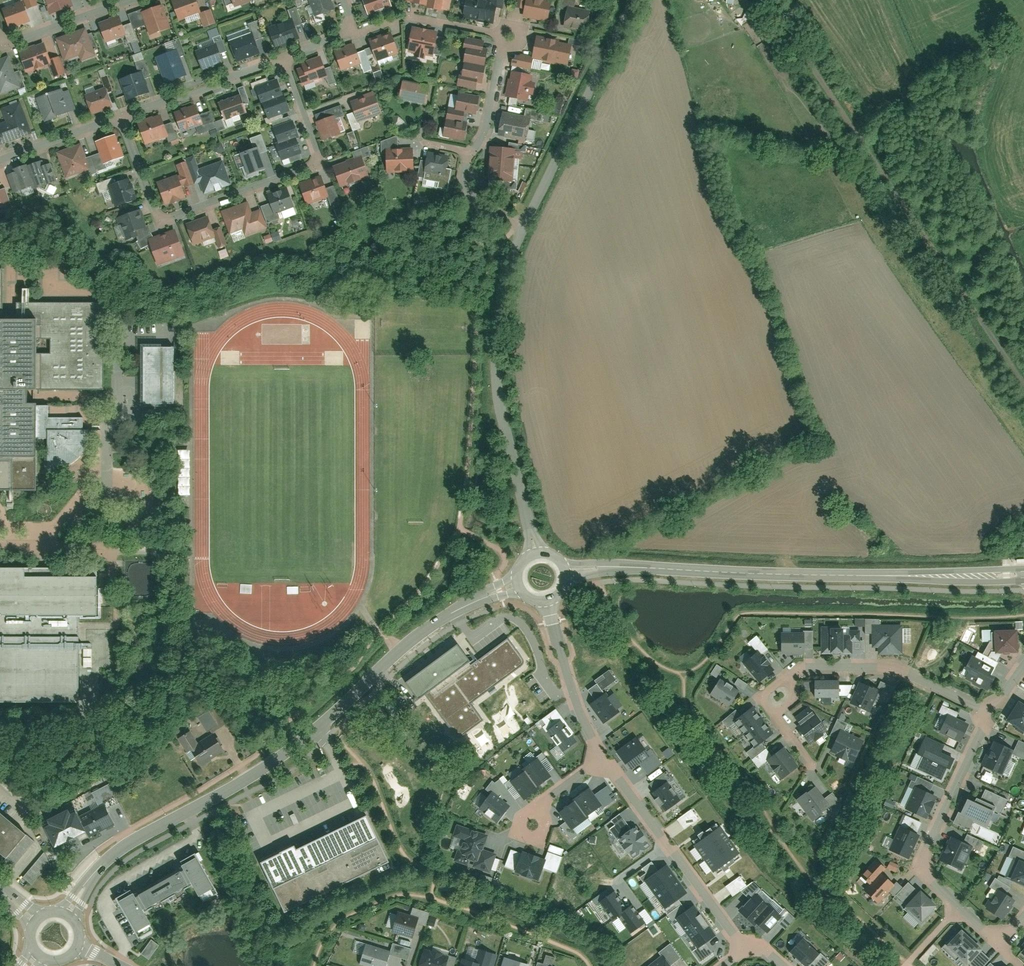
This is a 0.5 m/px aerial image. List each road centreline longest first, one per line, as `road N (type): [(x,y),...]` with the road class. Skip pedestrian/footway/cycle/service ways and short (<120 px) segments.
road 1 (tertiary): [(518,581),(437,622),(305,739),(107,859),(66,913)]
road 2 (residential): [(767,0),(1023,382)]
road 3 (tertiary): [(1023,573),(565,571)]
road 4 (residential): [(121,115),(159,223),(322,164),(282,57)]
road 5 (residential): [(537,553),(497,380),(502,289),(526,220)]
road 6 (residential): [(810,761),(761,698),(803,667),(892,668),(985,710)]
road 7 (residential): [(985,710),(926,849),(931,879),(998,944)]
road 8 (residential): [(526,220),(640,0)]
road 9 (residential): [(526,220),(485,201),(466,180),(502,46)]
road 10 (residential): [(121,115),(282,57)]
road 11 (residential): [(605,754),(580,713),(546,599)]
road 12 (residential): [(0,160),(121,115)]
road 13 (residential): [(744,944),(667,844)]

